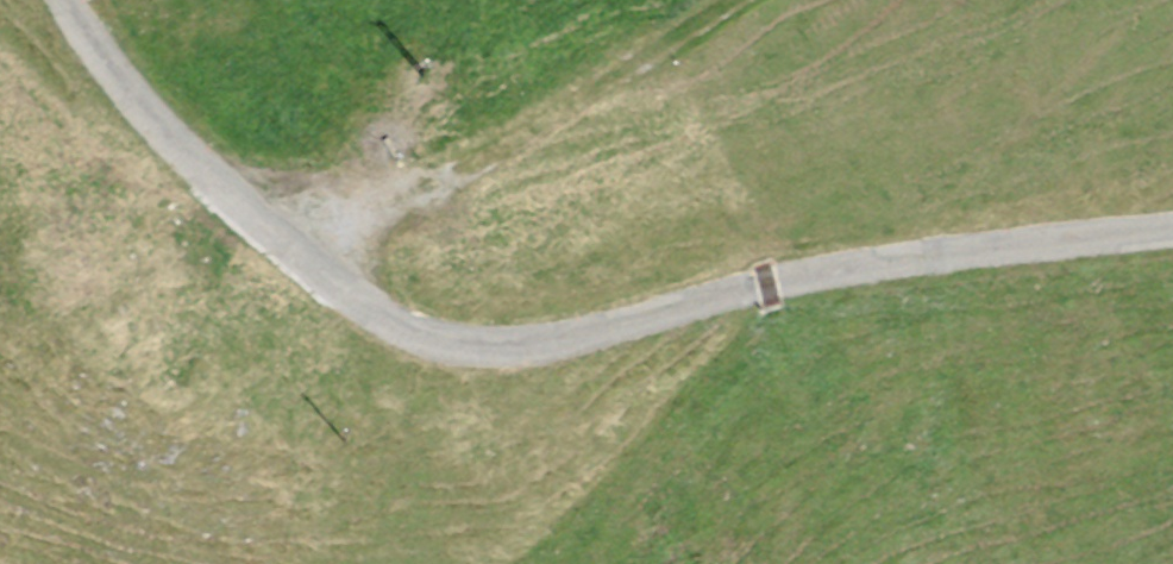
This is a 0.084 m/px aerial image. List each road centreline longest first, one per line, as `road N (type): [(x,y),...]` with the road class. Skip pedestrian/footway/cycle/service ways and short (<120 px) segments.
road 1 (residential): [(1172,224),(886,261),(518,345),(391,320),(120,89),(66,0)]
road 2 (track): [(731,0),(316,256)]

